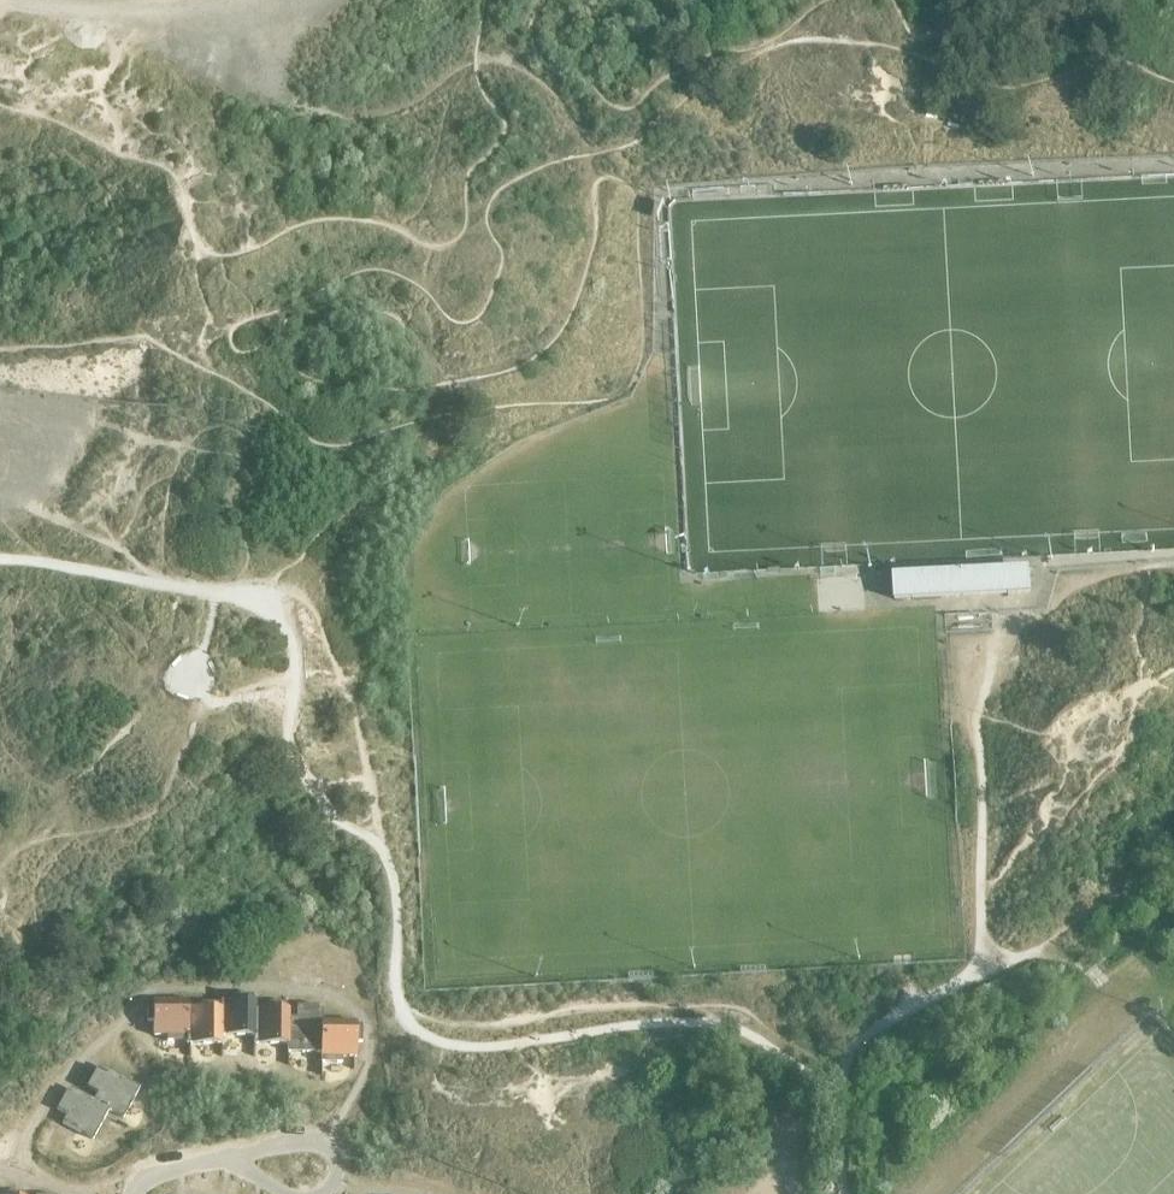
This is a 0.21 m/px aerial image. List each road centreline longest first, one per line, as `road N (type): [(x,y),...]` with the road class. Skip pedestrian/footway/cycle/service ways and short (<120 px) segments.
road 1 (track): [(11,0),(175,0)]

